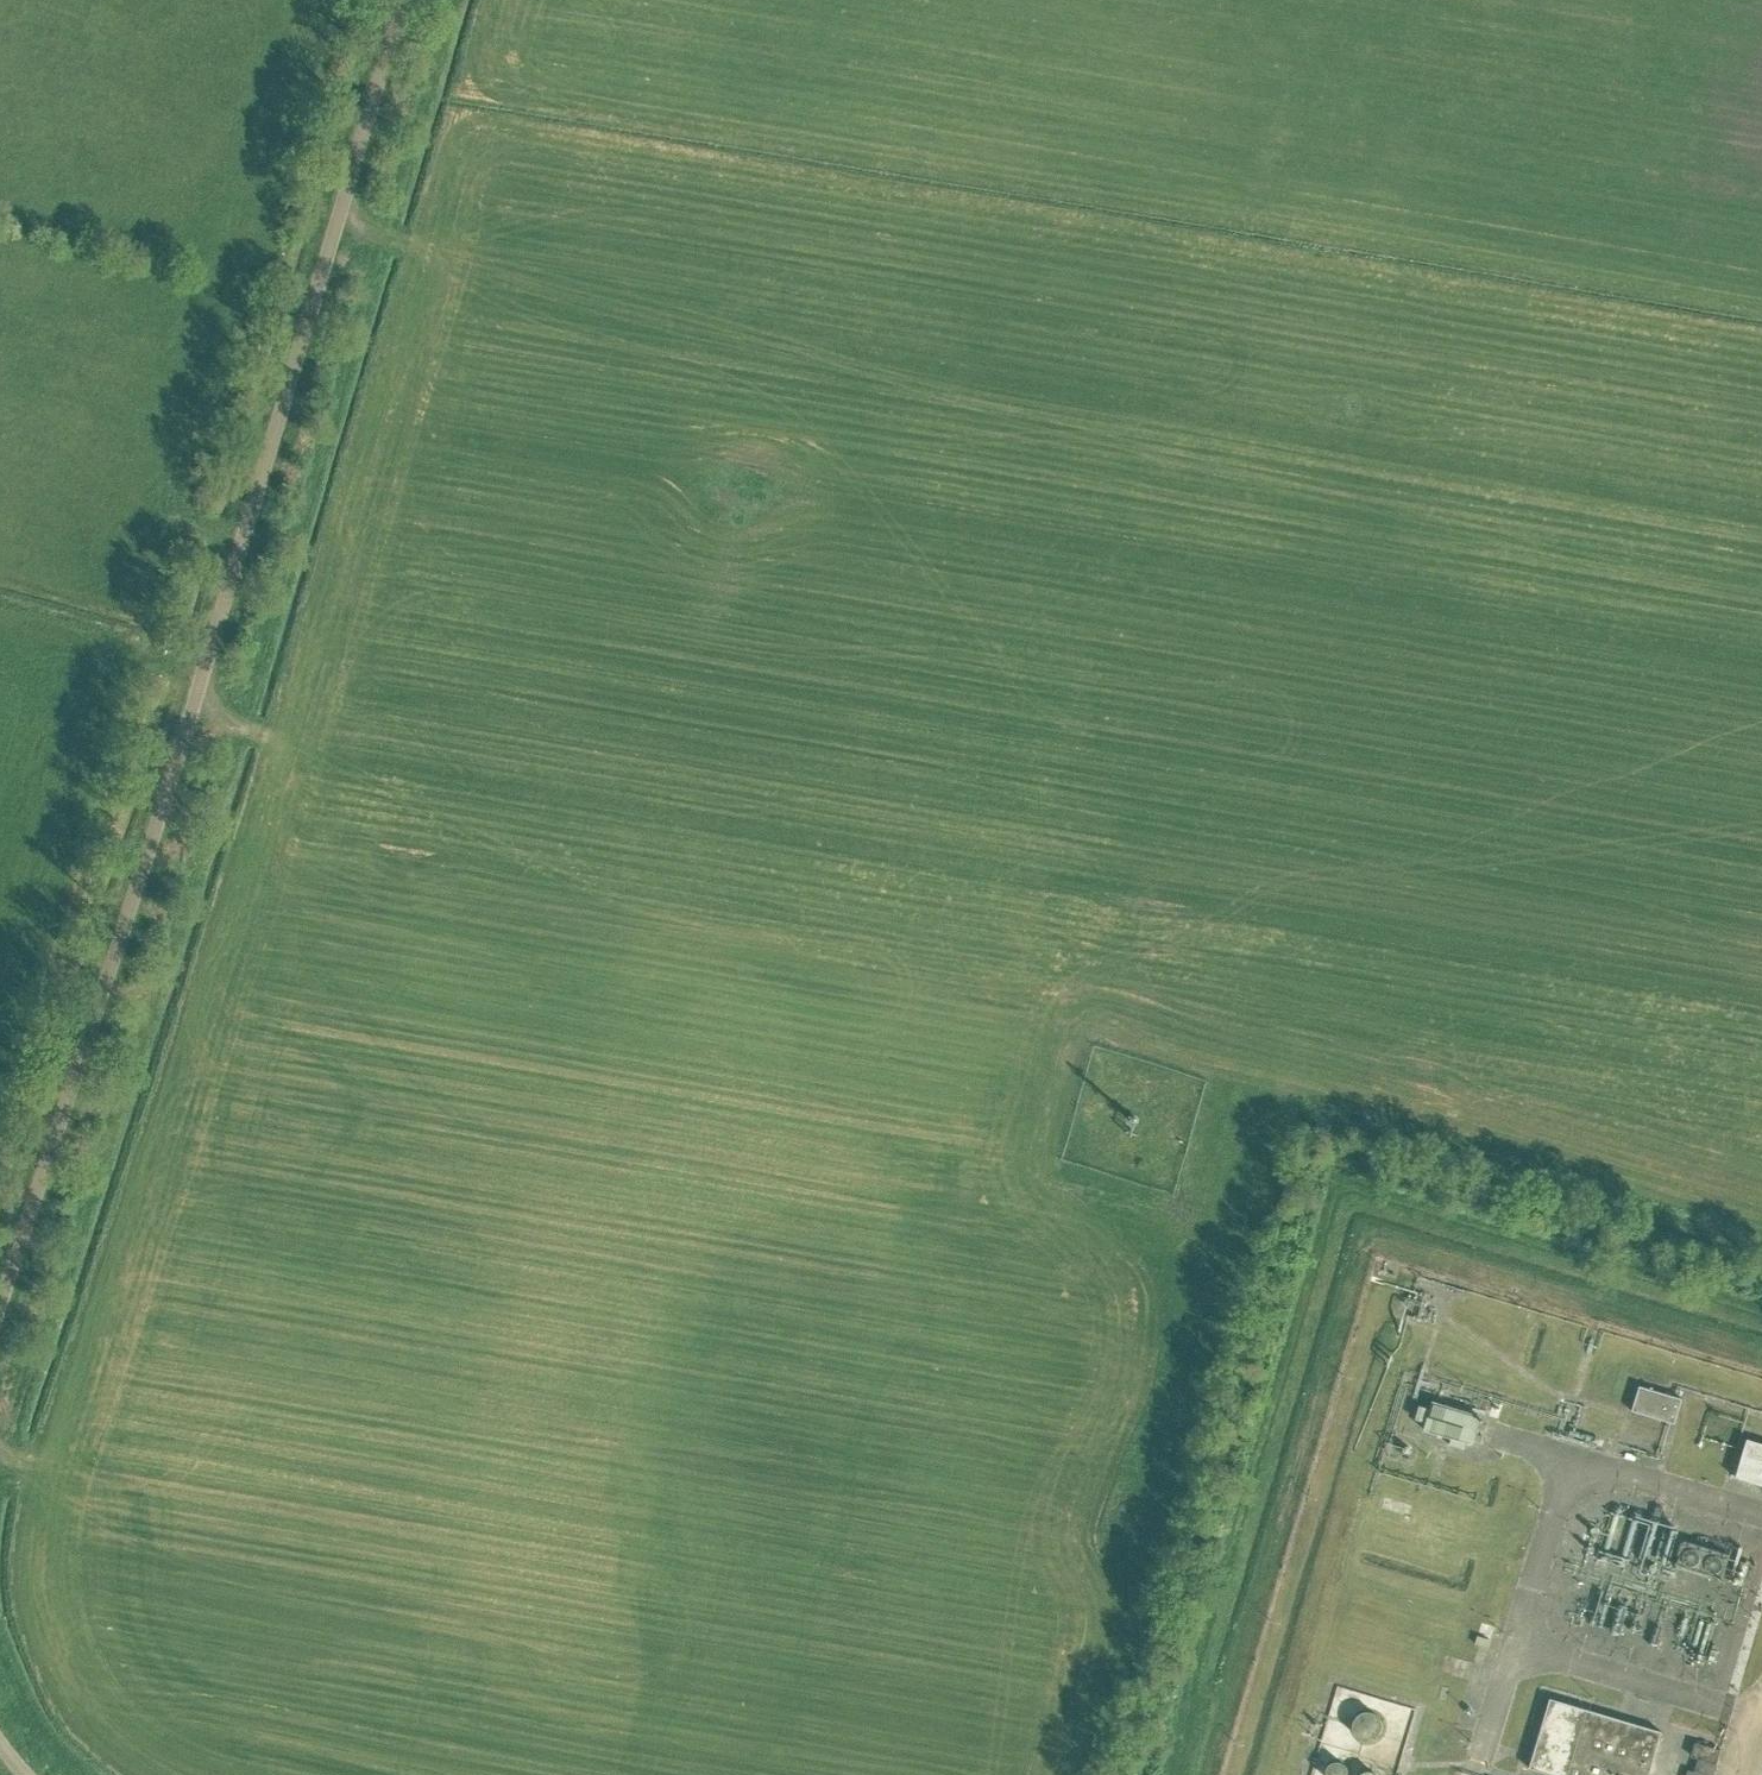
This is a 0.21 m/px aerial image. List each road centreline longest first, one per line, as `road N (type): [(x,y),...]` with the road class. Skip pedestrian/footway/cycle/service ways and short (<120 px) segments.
road 1 (unclassified): [(403,0),(152,848),(0,1310)]

